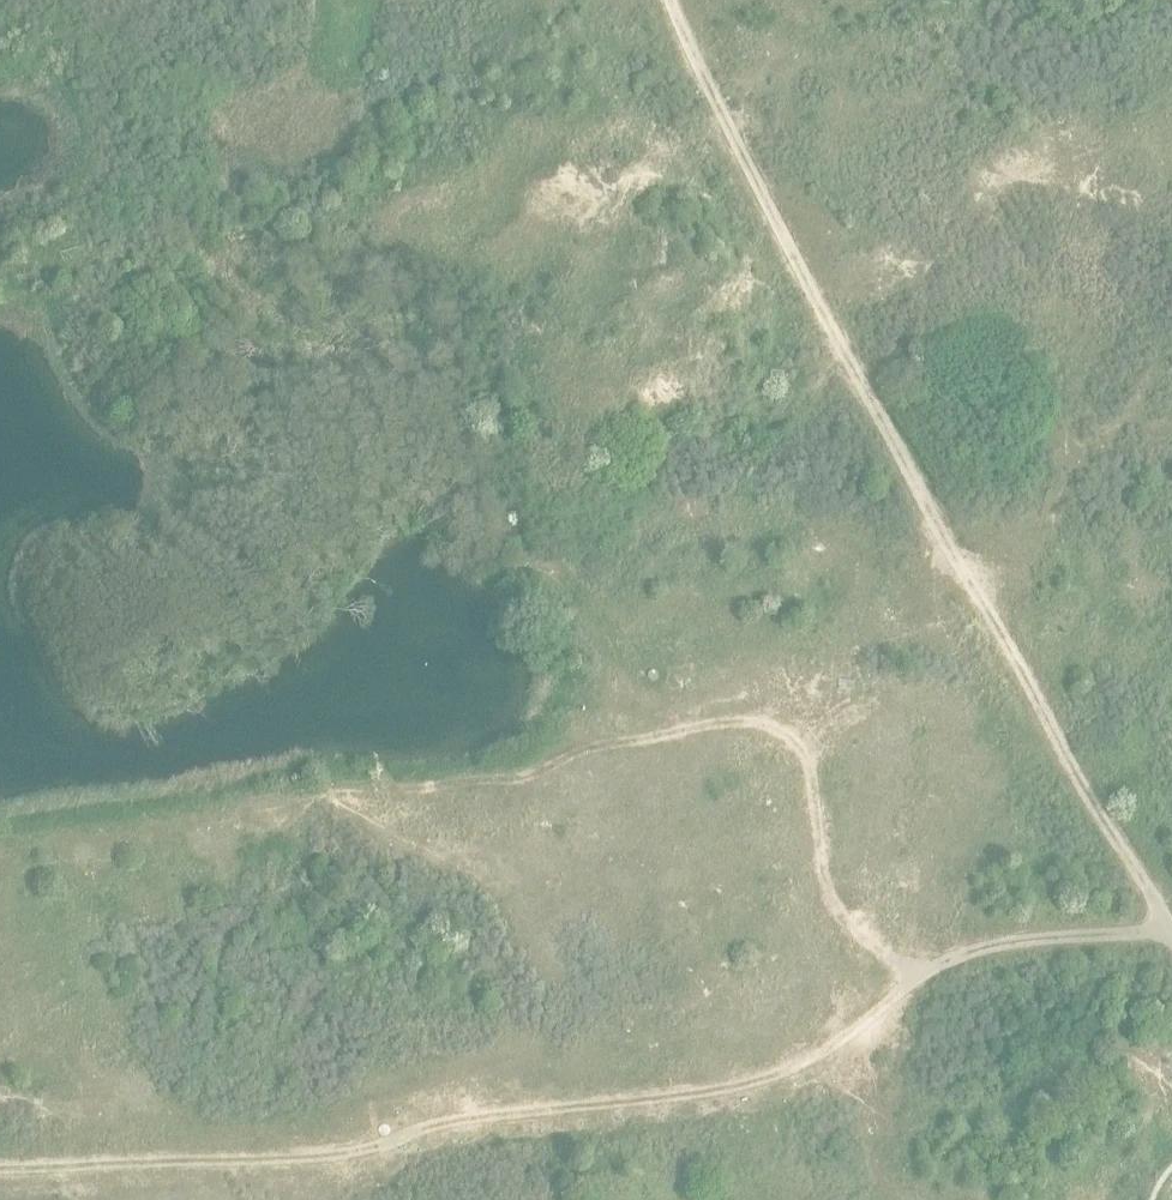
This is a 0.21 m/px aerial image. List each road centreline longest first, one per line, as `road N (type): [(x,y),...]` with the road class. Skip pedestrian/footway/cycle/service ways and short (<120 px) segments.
road 1 (track): [(1171,931),(784,257),(670,0)]
road 2 (track): [(846,1032),(854,929),(833,898),(803,744),(766,719),(583,751),(520,777),(335,789),(246,810)]
road 3 (track): [(0,1171),(367,1151),(499,1117),(740,1084),(802,1065),(846,1032)]
road 4 (track): [(846,1032),(918,977),(1006,942),(1171,931)]

